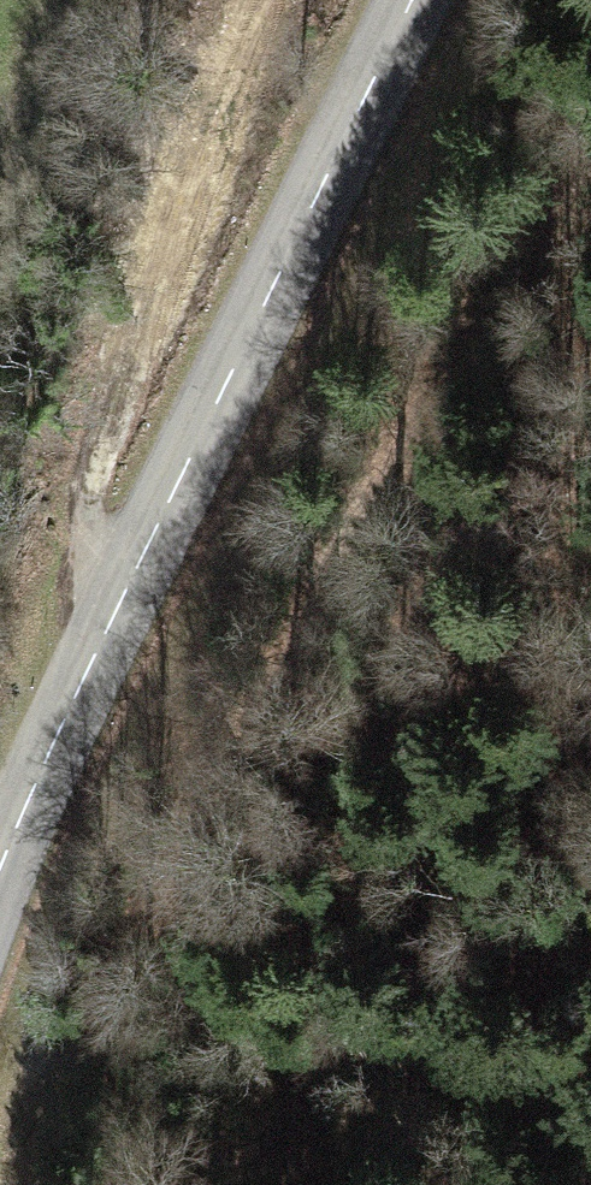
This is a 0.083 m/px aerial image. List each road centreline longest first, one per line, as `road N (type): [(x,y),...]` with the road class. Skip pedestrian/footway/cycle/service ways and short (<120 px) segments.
road 1 (track): [(0,1162),(284,624),(590,194)]
road 2 (secondary): [(0,872),(58,732),(409,0)]

